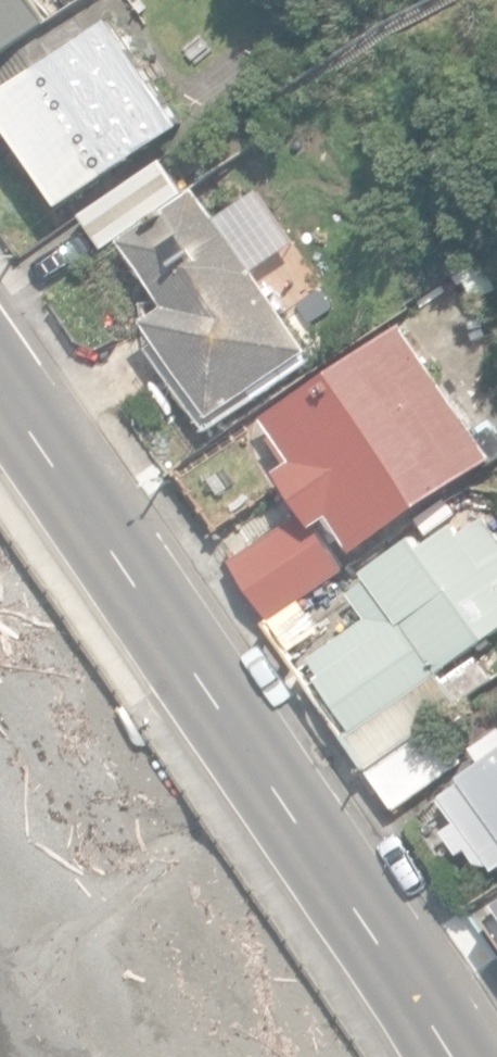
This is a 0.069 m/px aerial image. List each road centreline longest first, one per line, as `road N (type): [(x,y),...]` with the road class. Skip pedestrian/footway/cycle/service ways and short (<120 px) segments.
road 1 (tertiary): [(452,1056),(0,387)]

